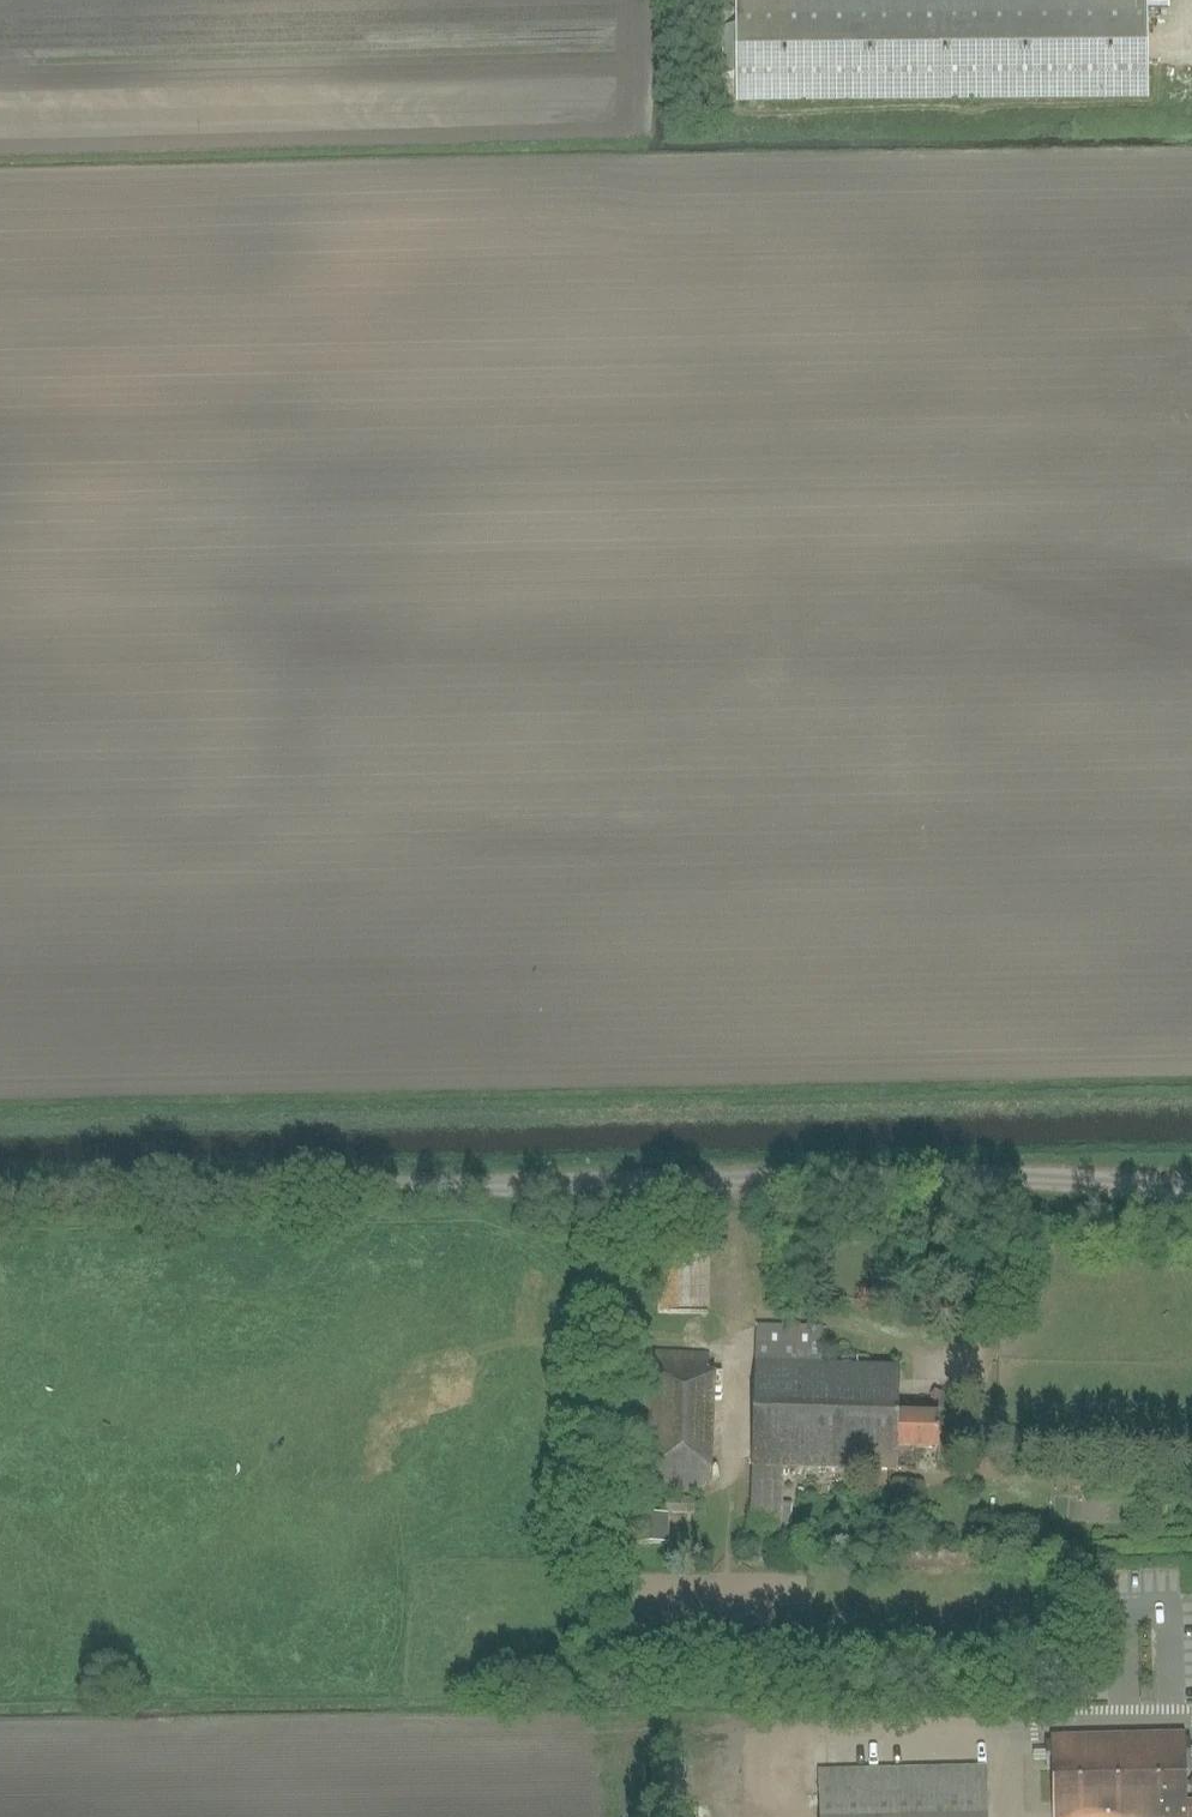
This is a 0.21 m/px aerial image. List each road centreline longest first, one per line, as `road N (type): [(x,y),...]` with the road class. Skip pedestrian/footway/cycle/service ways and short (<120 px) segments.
road 1 (unclassified): [(1191,1193),(879,1178),(0,1194)]

